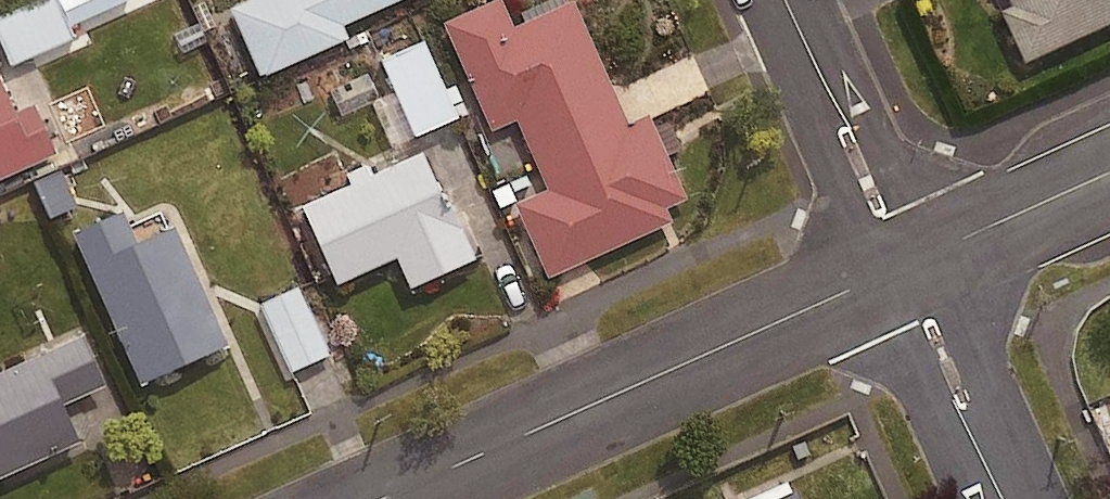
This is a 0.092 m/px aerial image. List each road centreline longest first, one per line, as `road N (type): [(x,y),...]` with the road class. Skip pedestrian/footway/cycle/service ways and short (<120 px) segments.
road 1 (residential): [(385,498),(905,265)]
road 2 (residential): [(786,0),(905,265)]
road 3 (residential): [(905,265),(1009,498)]
road 4 (residential): [(905,265),(1109,173)]

